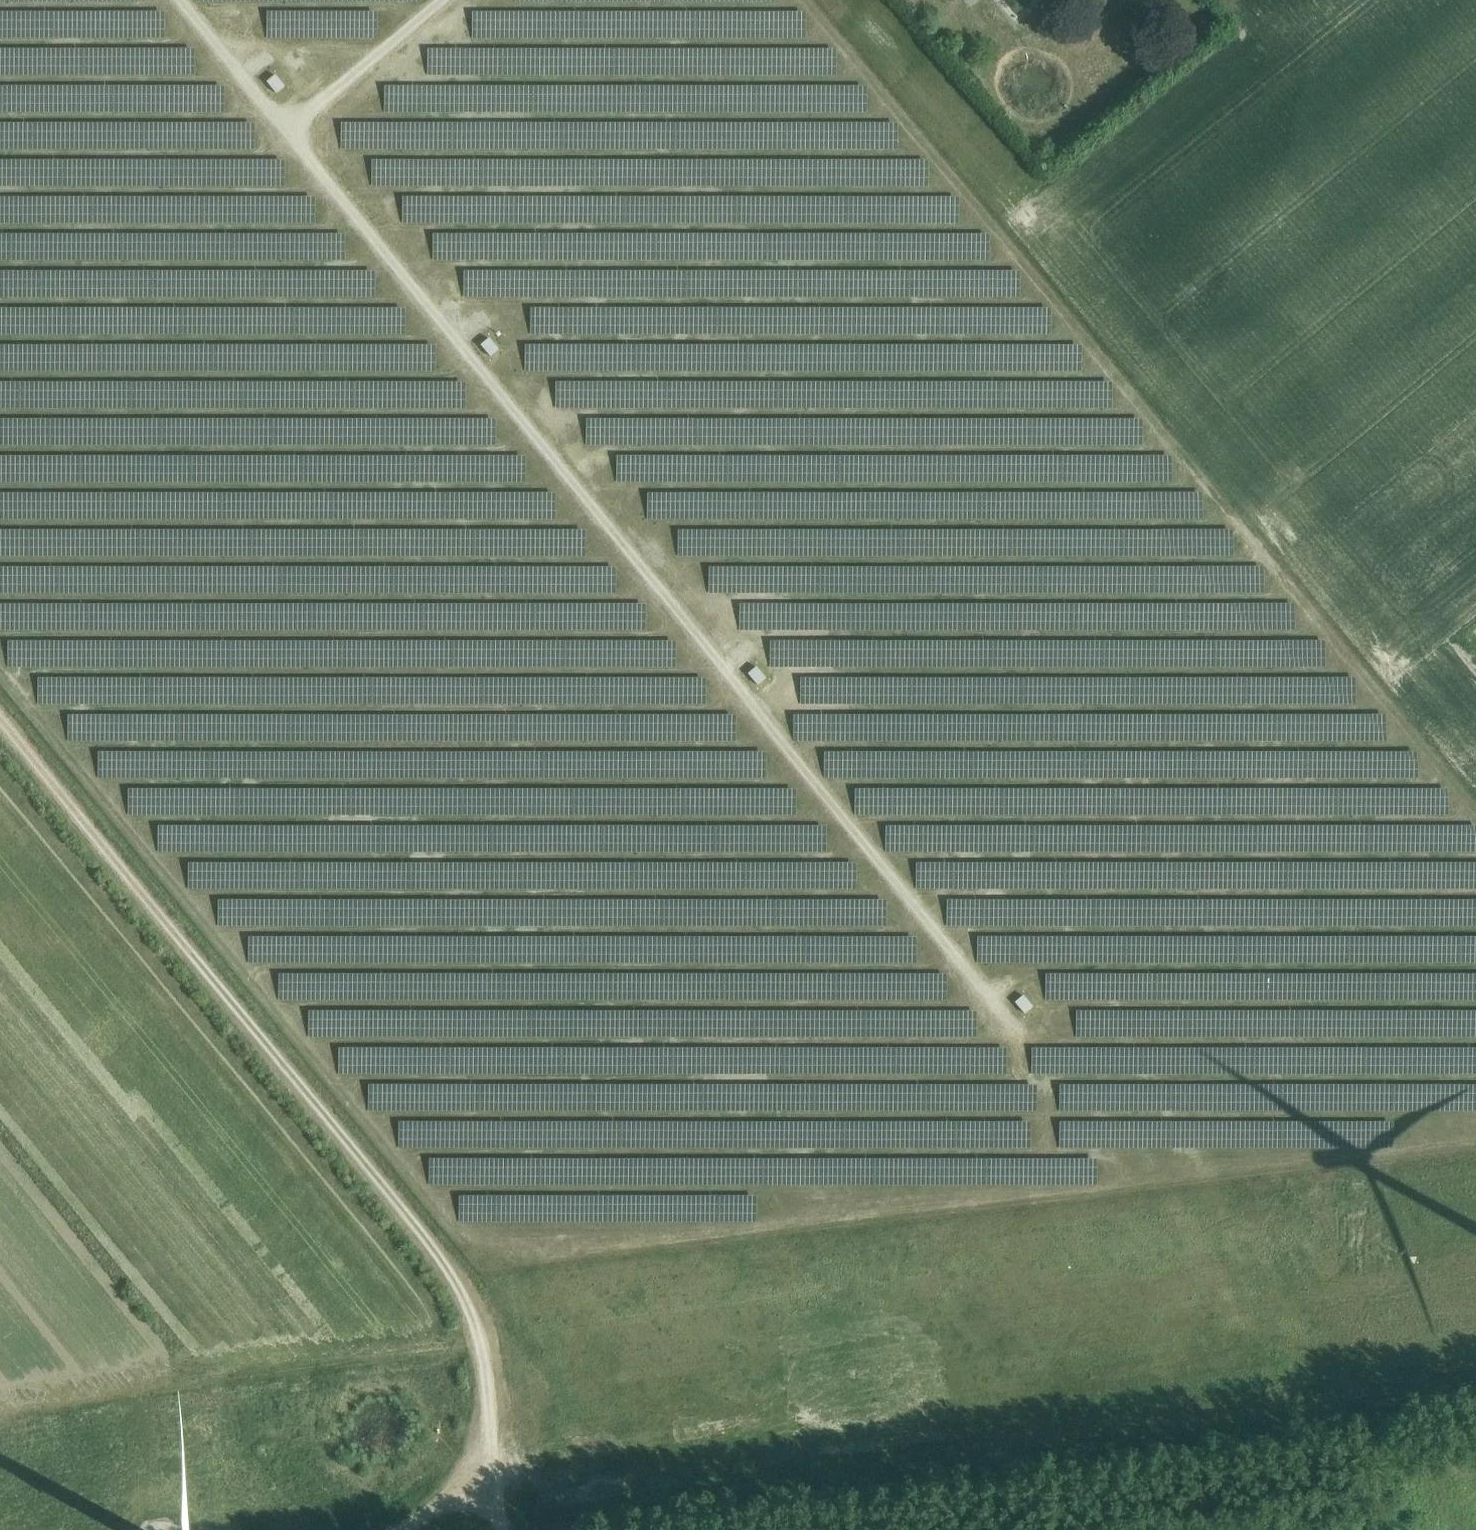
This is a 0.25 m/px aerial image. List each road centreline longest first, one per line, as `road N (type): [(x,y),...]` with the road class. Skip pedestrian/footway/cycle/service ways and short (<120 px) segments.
road 1 (track): [(0,724),(439,1255),(478,1336),(486,1414),(475,1488)]

